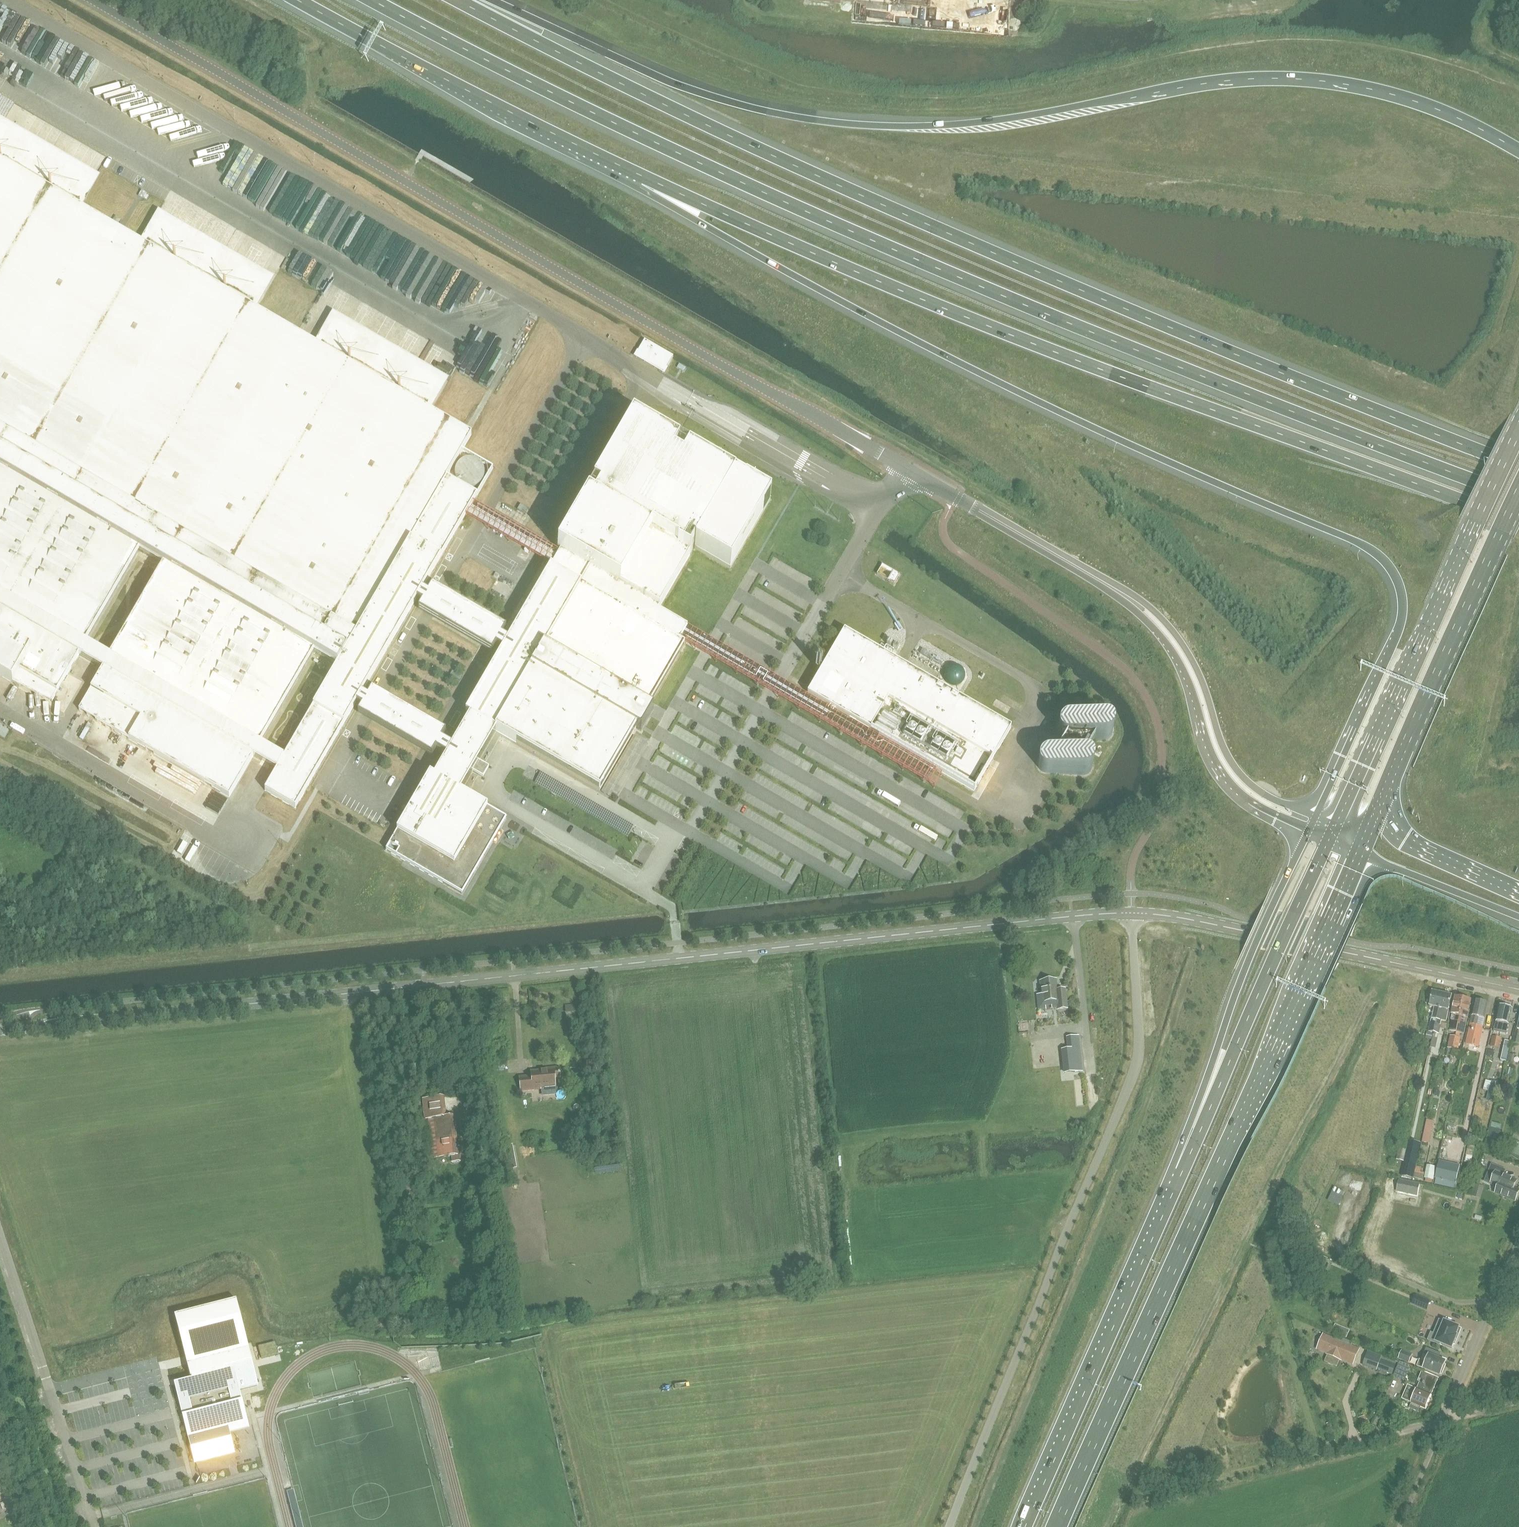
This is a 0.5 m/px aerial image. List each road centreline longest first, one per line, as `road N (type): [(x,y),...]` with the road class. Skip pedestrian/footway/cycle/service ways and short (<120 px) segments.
road 1 (motorway): [(373,0),(791,205),(1085,330),(1518,498)]
road 2 (unclassified): [(1117,591),(89,0)]
road 3 (motorway): [(1518,467),(919,220),(458,0)]
road 4 (tertiary): [(0,1030),(1132,915)]
road 5 (motorway): [(644,177),(696,220),(872,318),(1384,561),(1400,590),(1402,618),(1316,816)]
road 6 (motorway): [(1518,146),(1428,102),(1314,76),(1206,80),(974,123),(802,118),(676,84),(479,0)]
road 7 (motorway): [(644,177),(1046,349),(1518,522)]
road 8 (trunk): [(1054,1526),(1360,853)]
road 9 (unclassified): [(950,1526),(1137,1066),(1132,915)]
road 10 (trunk): [(1518,430),(1336,825)]
road 11 (tertiary): [(1132,915),(1232,928),(1518,990)]
road 12 (motorway): [(297,0),(644,177)]
road 13 (trunk): [(1182,1174),(1025,1526)]
road 14 (track): [(1145,1497),(1518,1402)]
road 15 (trunk): [(1310,829),(1236,990),(1182,1174)]
road 16 (trunk): [(1330,838),(1182,1174)]
road 17 (trunk): [(1387,786),(1518,493)]
road 18 (unclassified): [(1117,591),(1173,650),(1224,773),(1251,800),(1310,829)]
road 19 (unclassified): [(1316,816),(1244,778),(1218,738),(1183,644),(1148,606),(1117,591)]
road 20 (unclassified): [(1399,1526),(1518,1240)]
road 21 (track): [(1421,969),(1380,1163)]
road 22 (motorway): [(1518,888),(1408,835),(1387,786)]
road 23 (motorway): [(1360,853),(1518,916)]
road 24 (unclassified): [(0,1236),(50,1389)]

